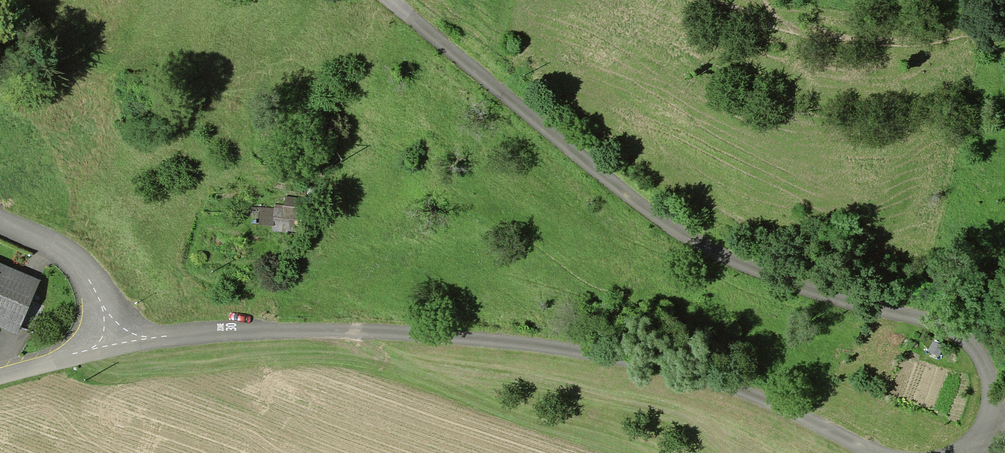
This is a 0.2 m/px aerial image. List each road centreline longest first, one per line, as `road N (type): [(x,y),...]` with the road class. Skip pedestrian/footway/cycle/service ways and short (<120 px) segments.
road 1 (residential): [(947,452),(969,441),(988,416),(993,377),(981,347),(957,327),(754,273),(707,251),(611,184),(390,0)]
road 2 (residential): [(105,341),(263,329),(476,335),(685,373),(763,399),(878,452)]
road 3 (residential): [(105,341),(97,276),(59,245),(0,218)]

